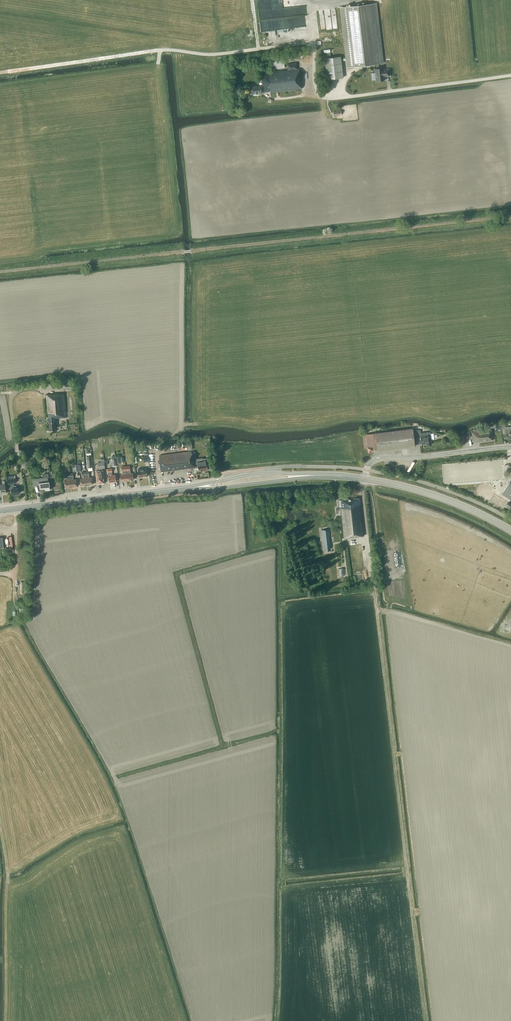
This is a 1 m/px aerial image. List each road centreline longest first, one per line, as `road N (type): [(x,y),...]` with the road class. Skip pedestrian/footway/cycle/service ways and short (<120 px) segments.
road 1 (track): [(314,42),(210,55),(161,50),(0,73)]
road 2 (primary): [(22,508),(192,487)]
road 3 (primary): [(510,531),(445,499),(364,478)]
road 4 (unclassified): [(510,447),(380,459),(364,478)]

